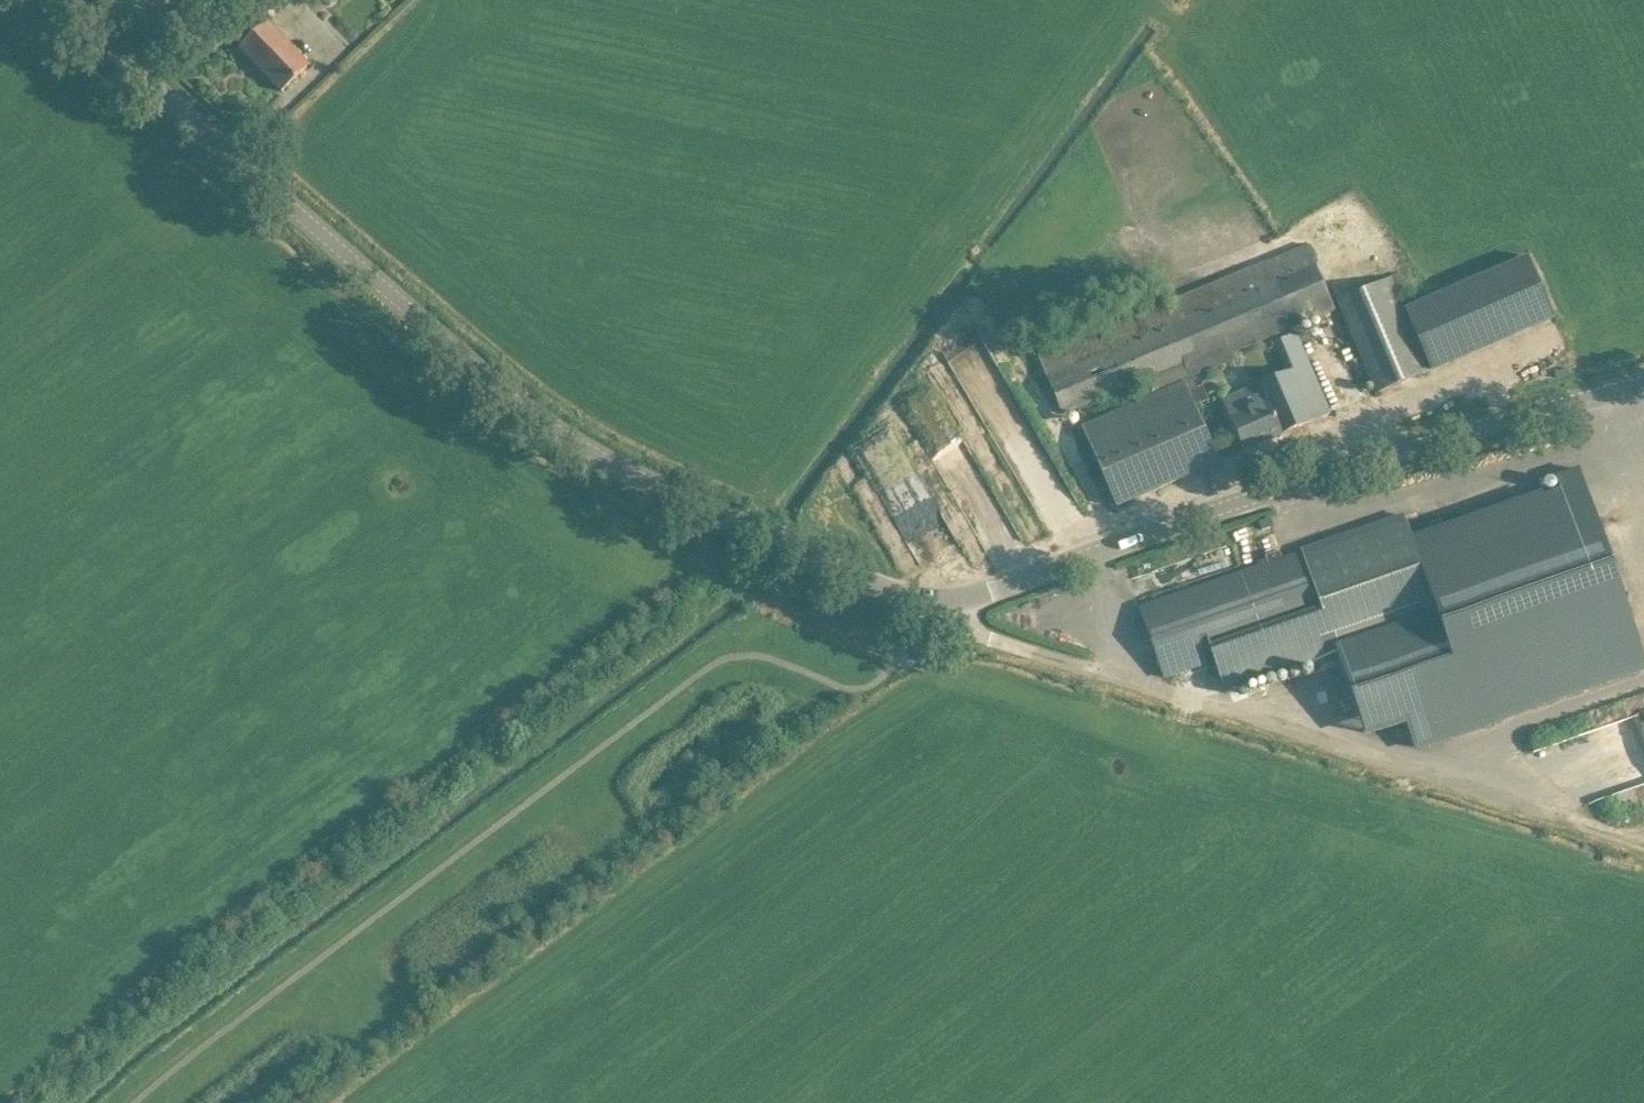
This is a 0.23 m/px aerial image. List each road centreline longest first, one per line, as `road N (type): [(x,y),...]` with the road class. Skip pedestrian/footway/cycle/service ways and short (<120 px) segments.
road 1 (tertiary): [(940,605),(583,447),(49,0)]
road 2 (track): [(1643,845),(996,641),(940,605)]
road 3 (tertiary): [(940,605),(1315,477),(1643,382)]

